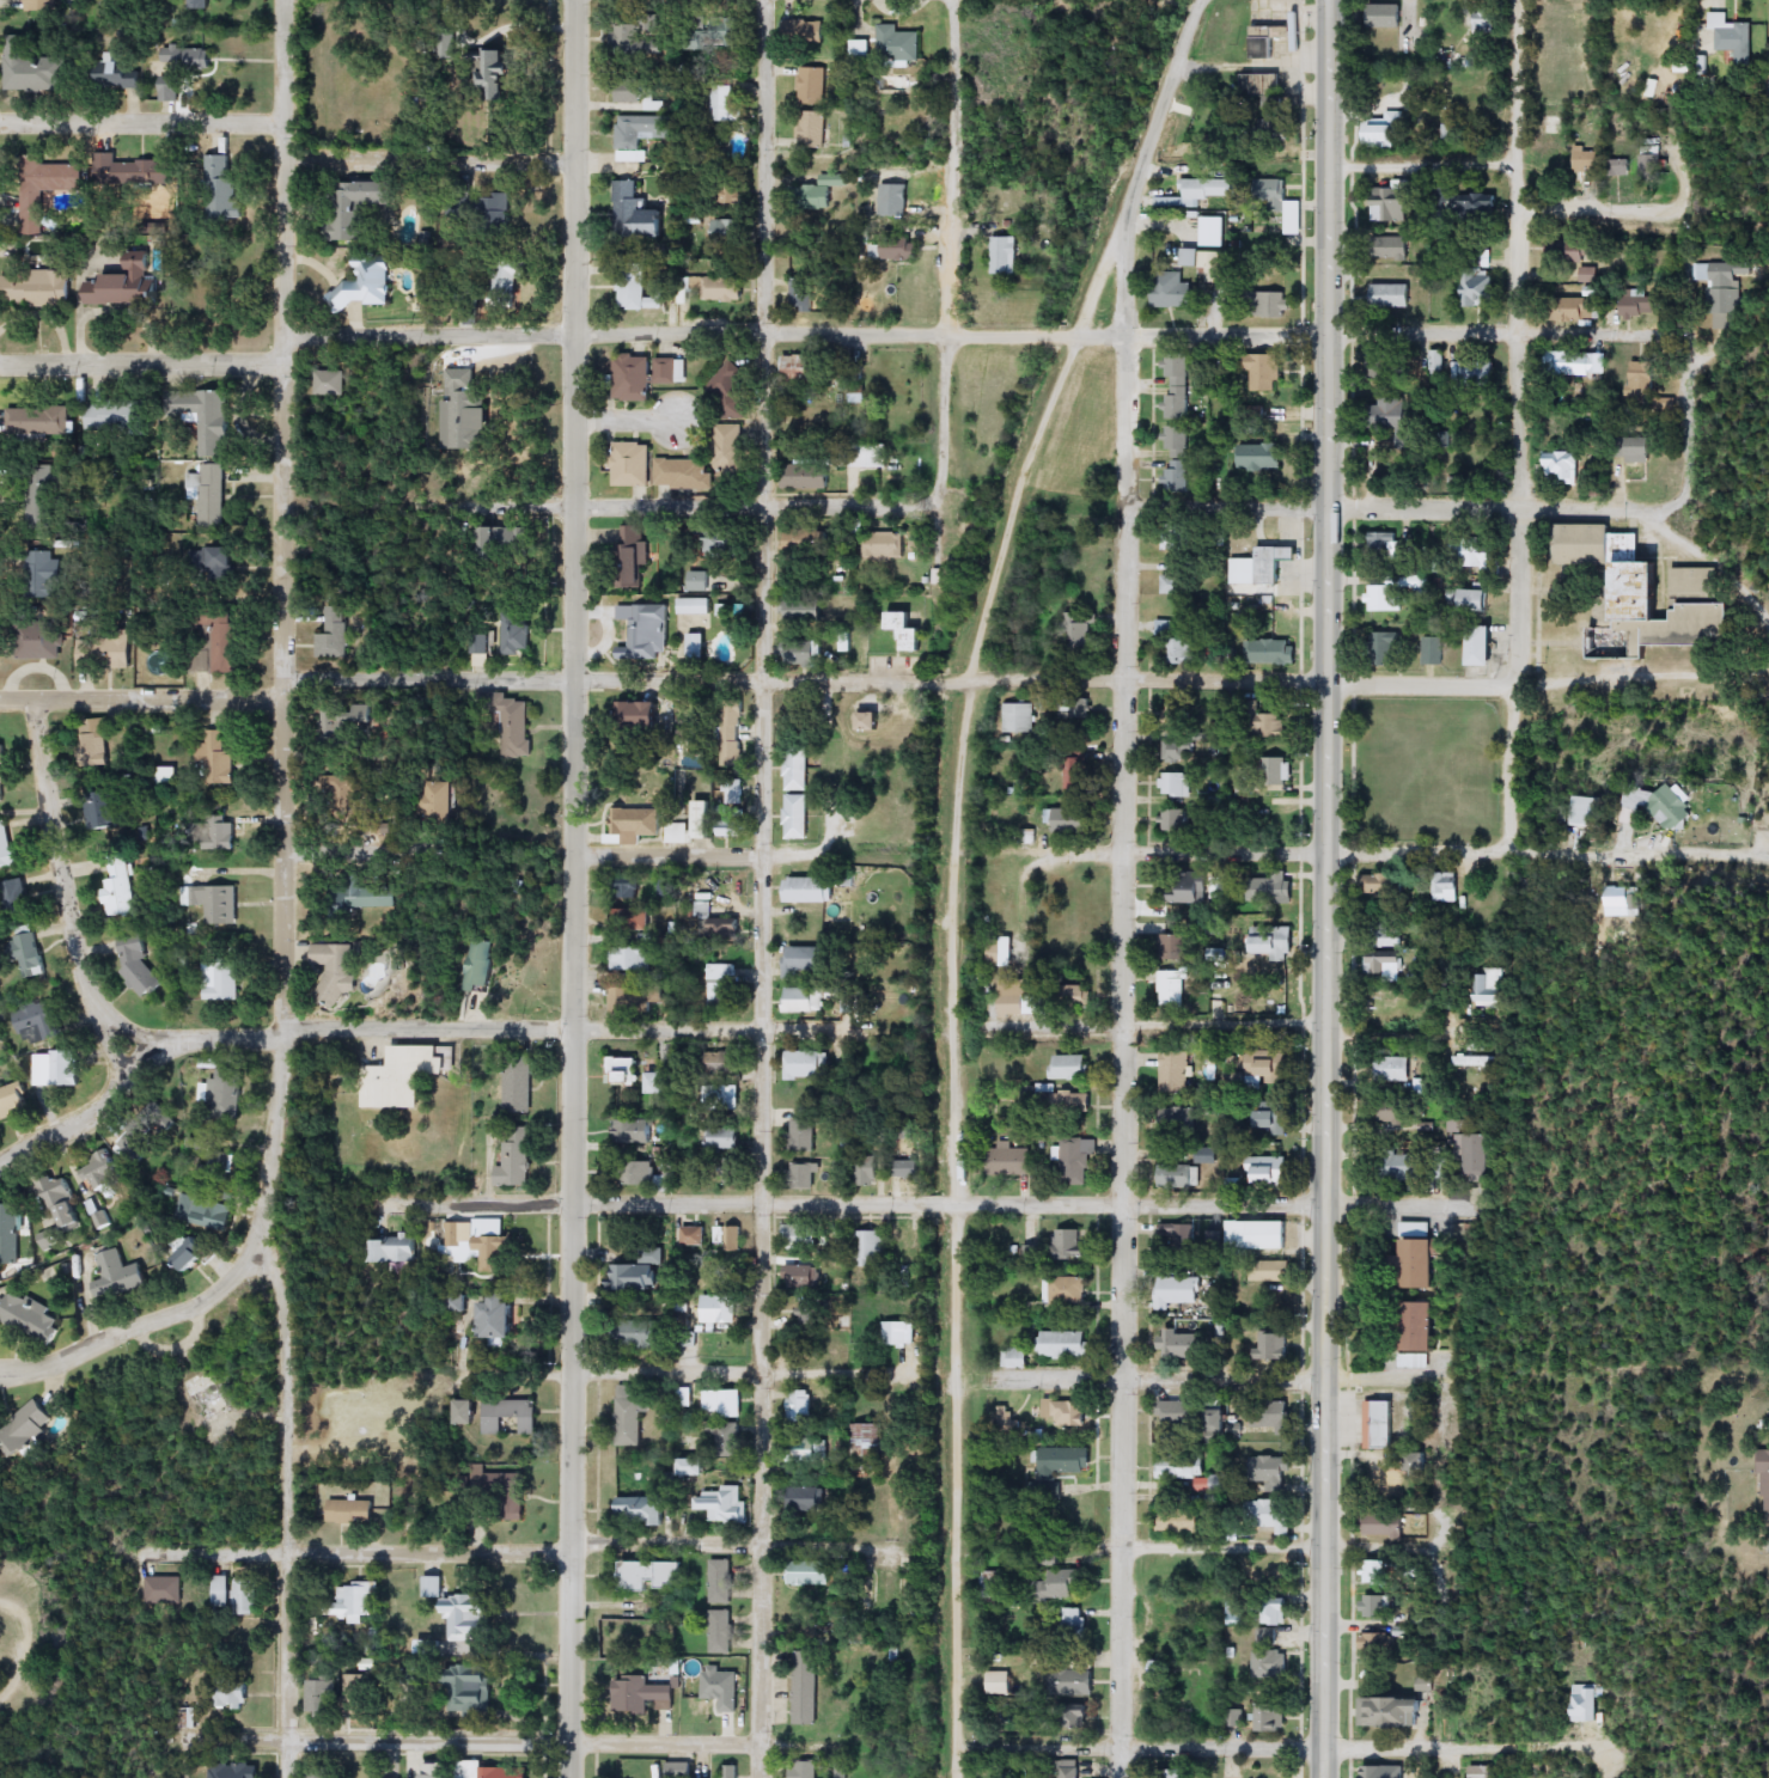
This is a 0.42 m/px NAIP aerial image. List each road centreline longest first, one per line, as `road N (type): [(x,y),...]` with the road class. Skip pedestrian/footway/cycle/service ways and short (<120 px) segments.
road 1 (residential): [(288,1777),(294,1342),(291,1277),(266,1223),(289,1113),(292,860),(281,698),(283,0)]
road 2 (residential): [(571,1777),(579,853),(571,507),(574,0)]
road 3 (trunk): [(1321,1777),(1326,0)]
road 4 (residential): [(761,1777),(762,0)]
road 5 (residential): [(1119,1777),(1121,212)]
road 6 (residential): [(954,1777),(951,963),(970,677)]
road 7 (residential): [(1326,684),(281,680)]
road 8 (residential): [(1325,337),(283,336)]
road 9 (residential): [(1325,1200),(390,1205)]
road 10 (residential): [(1515,848),(1514,0)]
road 11 (residential): [(1326,1377),(577,1365),(492,1381)]
road 12 (residential): [(954,1542),(763,1538),(141,1548)]
road 13 (residential): [(970,677),(1030,457),(1197,0)]
road 14 (residential): [(140,1022),(824,1028)]
road 15 (residential): [(837,1745),(288,1742)]
road 16 (residential): [(946,539),(950,0)]
road 17 (residential): [(943,505),(414,507)]
road 18 (residential): [(1326,851),(1768,851)]
road 19 (residential): [(1326,1025),(953,1028)]
road 20 (residential): [(1326,851),(956,848)]
road 21 (residential): [(1322,1747),(954,1746)]
road 22 (residential): [(1680,335),(1325,337)]
road 23 (residential): [(140,1022),(105,990),(85,953),(54,760),(36,701)]
road 24 (residential): [(1325,508),(1667,507)]
road 25 (residential): [(0,1366),(63,1352),(197,1294),(234,1267),(266,1223)]
road 26 (residential): [(1322,1747),(1562,1739),(1618,1748)]
road 27 (residential): [(574,160),(283,160)]
road 28 (residential): [(283,124),(0,122)]
road 29 (residential): [(283,365),(0,365)]
road 30 (residential): [(0,701),(281,698)]
road 31 (residential): [(1515,224),(1682,207),(1688,181),(1680,141)]
road 32 (residential): [(1323,1546),(1122,1547)]
road 33 (residential): [(1325,508),(1126,509)]
road 34 (residential): [(0,1151),(97,1099),(140,1022)]
road 35 (residential): [(1326,684),(1517,683)]
road 36 (residential): [(765,853),(579,853)]
road 37 (residential): [(1330,167),(1515,163)]
road 38 (residential): [(1667,507),(1688,481),(1680,335)]
road 39 (residential): [(292,860),(438,857)]
road 40 (residential): [(938,678),(934,790),(958,795)]
road 41 (residential): [(1325,1200),(1459,1199)]
road 42 (residential): [(85,953),(112,1080)]

